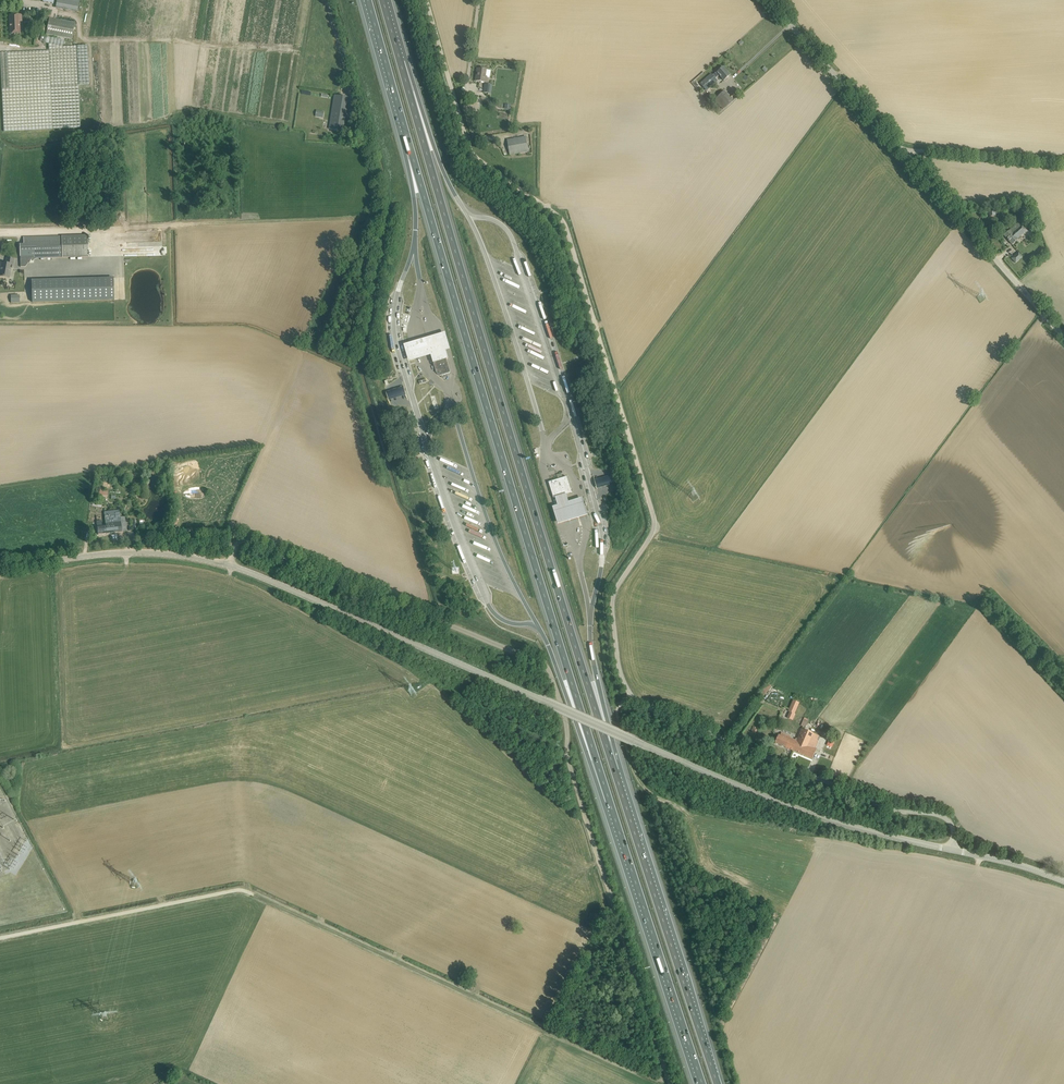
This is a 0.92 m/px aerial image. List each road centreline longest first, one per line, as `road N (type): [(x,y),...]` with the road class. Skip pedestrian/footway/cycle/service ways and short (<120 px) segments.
road 1 (unclassified): [(669,1083),(545,665),(243,540),(230,567)]
road 2 (unclassified): [(955,848),(760,794),(230,567)]
road 3 (unclassified): [(631,695),(617,654),(613,599),(655,524),(633,442),(566,229),(470,149),(427,0)]
road 4 (motorway): [(615,771),(400,61)]
road 5 (motorway): [(404,129),(610,803)]
road 6 (track): [(542,1028),(247,891),(0,938)]
road 7 (unclassified): [(955,848),(945,814),(904,812),(631,695)]
road 8 (track): [(366,218),(0,230)]
road 9 (motorway): [(717,1083),(615,771)]
road 10 (motorway): [(610,803),(702,1083)]
road 11 (unclassified): [(1063,336),(903,152)]
road 12 (unclassified): [(0,567),(164,553),(230,567)]
road 13 (unclassified): [(903,152),(769,0)]
road 14 (motorway): [(548,645),(610,803)]
road 15 (motorway): [(464,209),(400,61)]
road 16 (unclassified): [(1063,163),(903,152)]
road 17 (motorway): [(615,771),(590,626)]
road 18 (unclassified): [(368,138),(325,0)]
road 19 (motorway): [(368,0),(404,129)]

